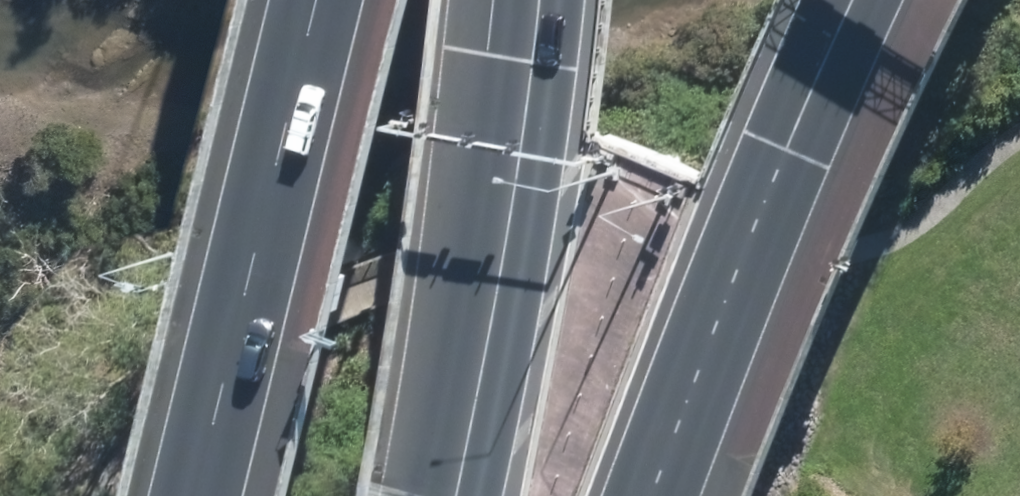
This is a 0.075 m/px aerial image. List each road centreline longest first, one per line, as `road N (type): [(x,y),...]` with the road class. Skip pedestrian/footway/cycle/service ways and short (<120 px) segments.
road 1 (motorway): [(852,0),(783,148),(645,495)]
road 2 (motorway): [(237,495),(368,0)]
road 3 (motorway): [(537,0),(449,495)]

